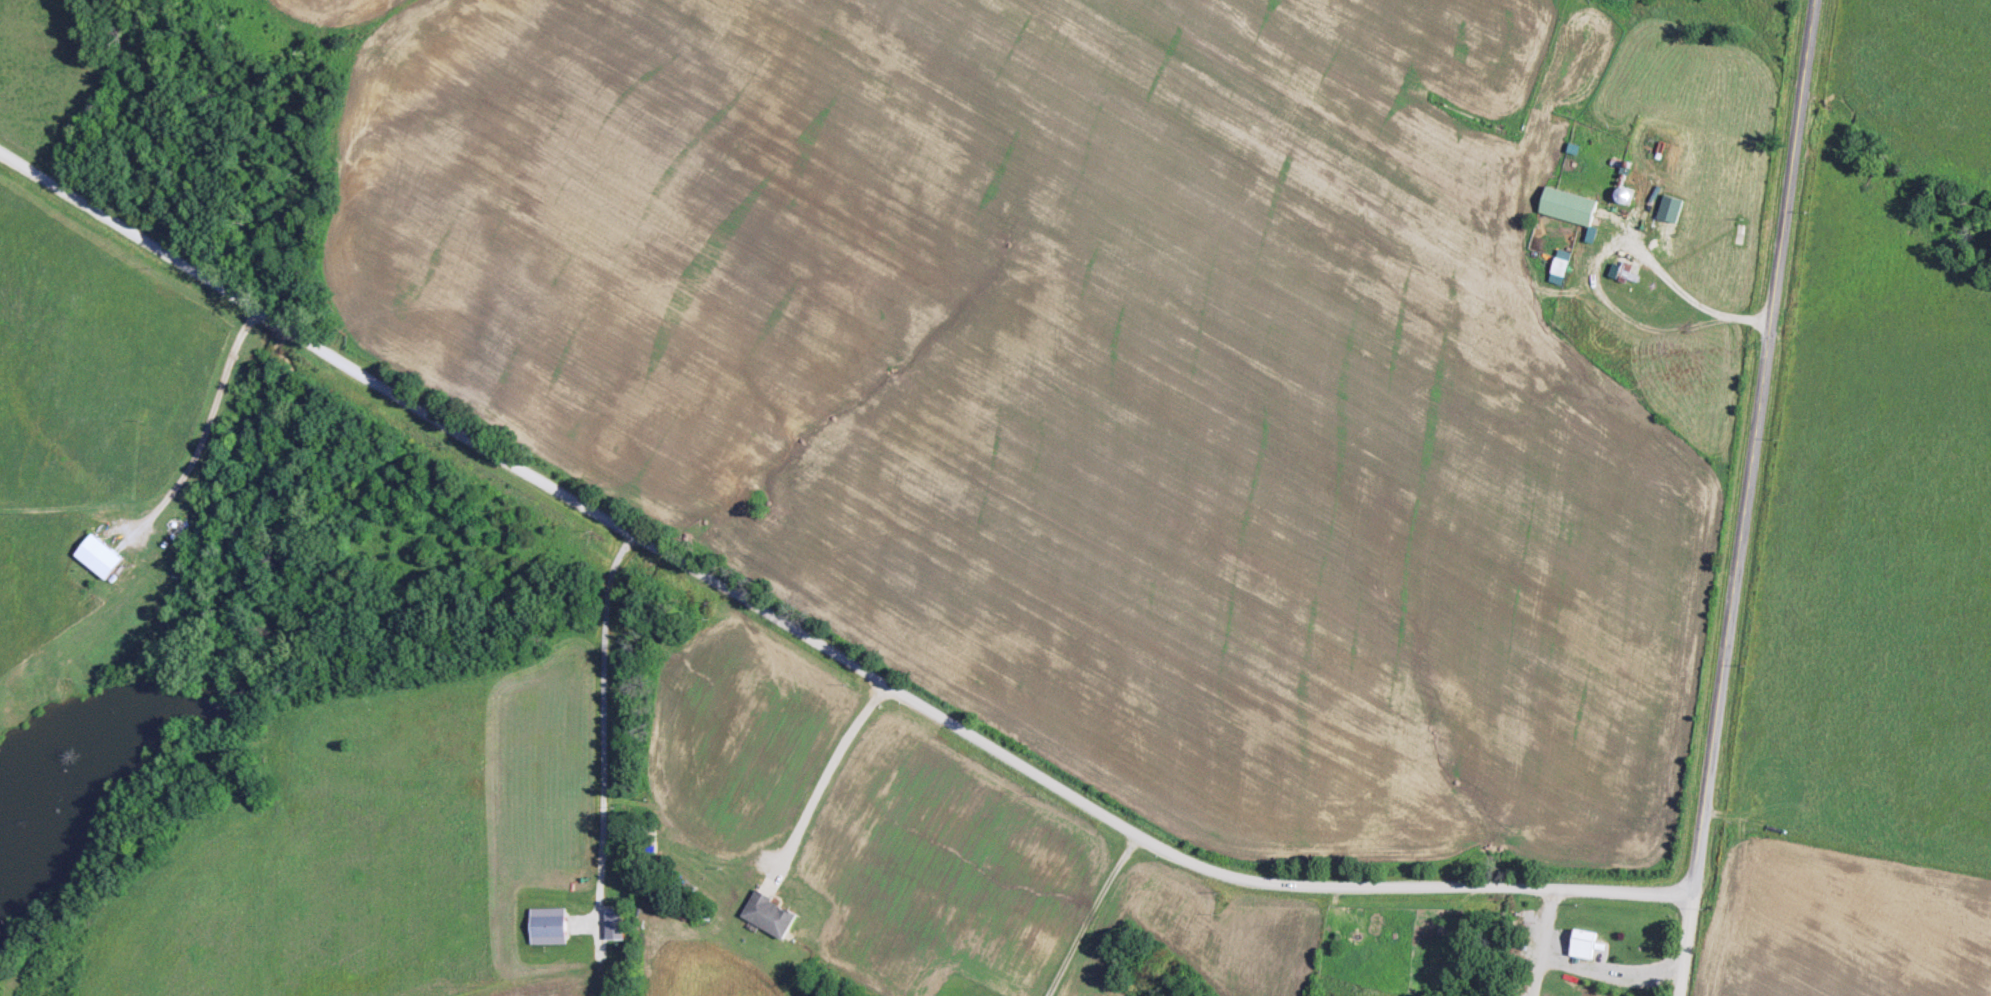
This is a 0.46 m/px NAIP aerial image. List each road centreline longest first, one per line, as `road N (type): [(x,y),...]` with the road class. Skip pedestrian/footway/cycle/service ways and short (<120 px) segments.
road 1 (residential): [(1692,894),(1284,889),(1189,866),(0,153)]
road 2 (residential): [(1692,894),(1813,0)]

